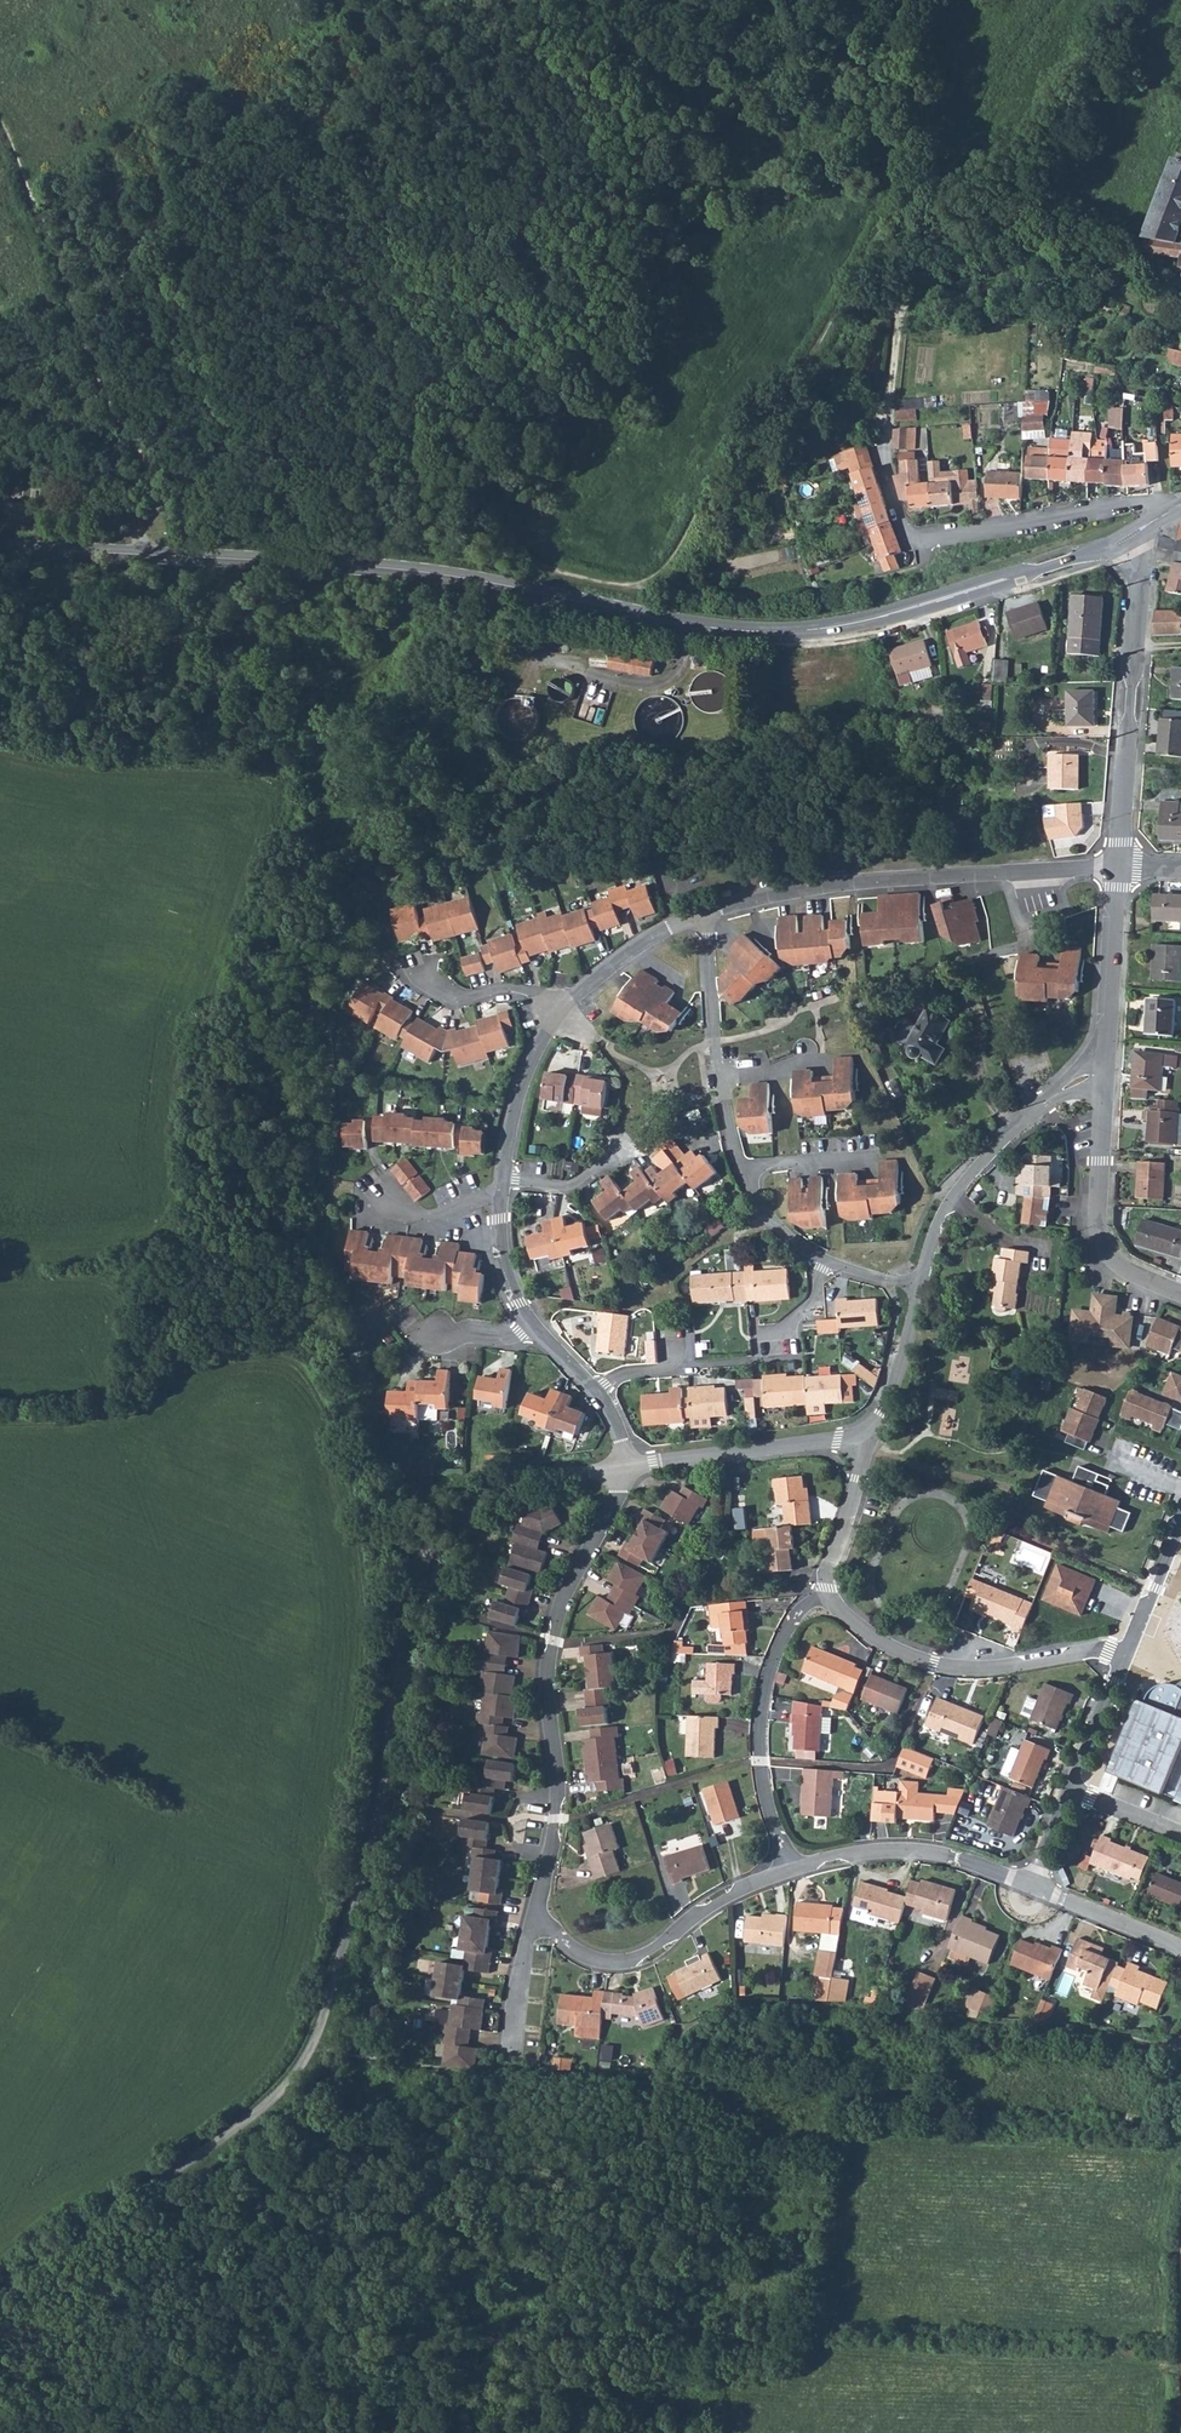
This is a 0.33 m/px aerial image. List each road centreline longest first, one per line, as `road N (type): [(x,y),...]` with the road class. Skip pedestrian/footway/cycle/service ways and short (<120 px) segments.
road 1 (secondary): [(1142,528),(1025,575),(801,631),(713,626),(386,570),(0,549)]
road 2 (unclassified): [(0,2299),(250,2118),(304,2061),(385,1807),(397,1666),(416,1578),(435,1538),(508,1487),(621,1470)]
road 3 (residential): [(1164,516),(1140,505),(936,539),(908,532),(886,456),(898,330)]
road 4 (residential): [(621,1470),(551,1645),(558,1810),(538,1915)]
road 5 (tertiary): [(1118,868),(1142,528)]
road 6 (residential): [(1029,868),(810,887),(707,913)]
road 7 (residential): [(828,1595),(883,1644),(934,1663),(997,1668),(1129,1646)]
road 8 (residential): [(791,1865),(762,1779),(764,1691),(800,1611),(828,1595)]
road 9 (residential): [(538,1915),(588,1957),(636,1960),(725,1896),(791,1865)]
road 10 (tertiary): [(1180,1294),(1118,1263),(1104,1245),(1098,1207),(1103,1086)]
road 11 (residential): [(791,1865),(869,1850),(926,1851),(1032,1885)]
road 12 (residential): [(621,1470),(856,1439)]
road 13 (residential): [(920,1286),(944,1211),(1044,1102)]
road 14 (tertiary): [(1104,1058),(1118,868)]
road 15 (residential): [(707,913),(630,951),(556,1013)]
road 16 (residential): [(556,1013),(527,1070),(503,1180)]
road 17 (residential): [(856,1439),(877,1421),(896,1380),(920,1286)]
road 18 (residential): [(707,913),(723,1081)]
road 19 (residential): [(828,1595),(826,1575),(861,1462),(856,1439)]
road 20 (residential): [(1180,1950),(1032,1885)]
road 21 (residential): [(1073,1791),(1129,1646)]
road 22 (residential): [(556,1013),(518,989),(446,996),(422,975)]
road 23 (residential): [(499,1195),(499,1254),(532,1327)]
road 24 (residential): [(1129,1646),(1180,1522)]
road 25 (residential): [(503,1180),(564,1186),(625,1150)]
road 26 (residential): [(538,1915),(517,2041)]
road 27 (residential): [(499,1195),(421,1215),(385,1192)]
road 28 (residential): [(744,1169),(768,1214),(820,1260)]

